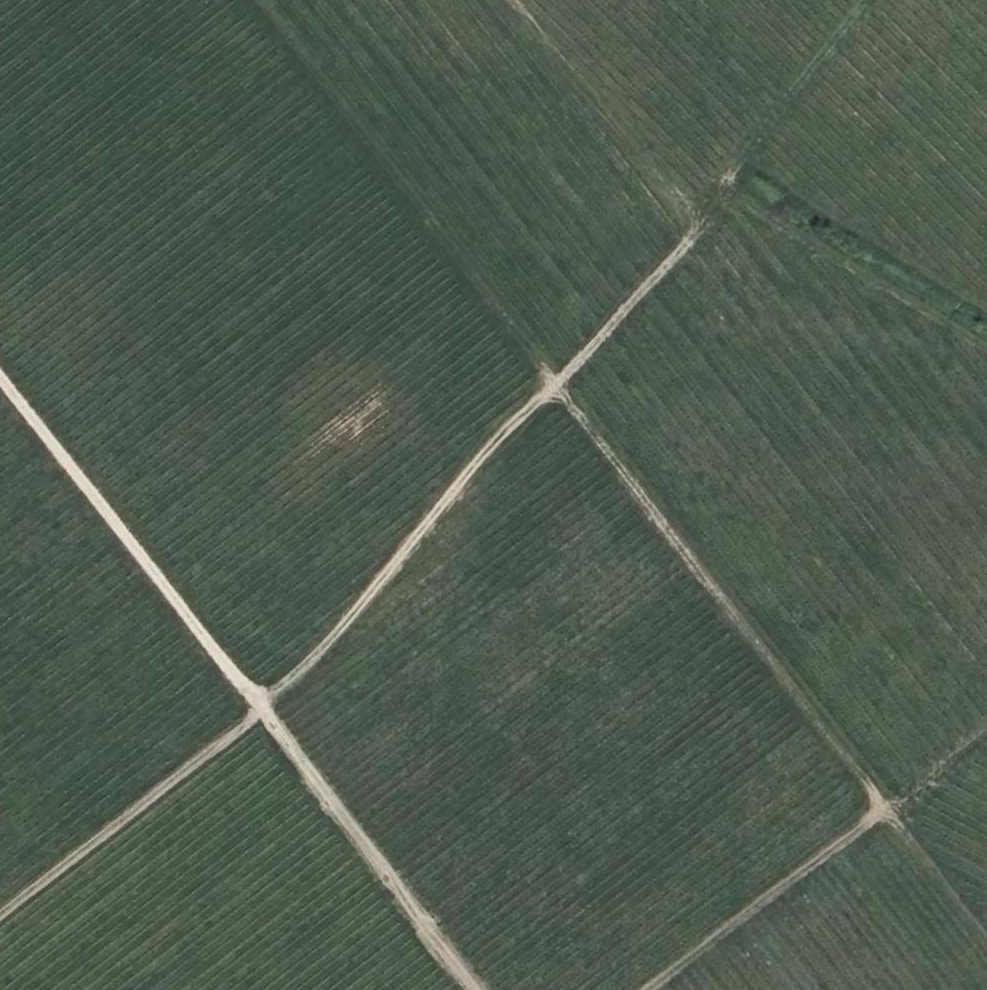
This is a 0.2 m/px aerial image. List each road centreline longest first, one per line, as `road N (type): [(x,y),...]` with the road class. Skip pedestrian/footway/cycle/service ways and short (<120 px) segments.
road 1 (track): [(0,917),(247,724),(322,651),(506,428),(556,386),(697,229),(739,158),(868,0)]
road 2 (track): [(262,0),(986,939)]
road 3 (track): [(0,374),(480,989)]
road 4 (track): [(654,989),(986,729)]
road 5 (track): [(986,346),(722,194)]

